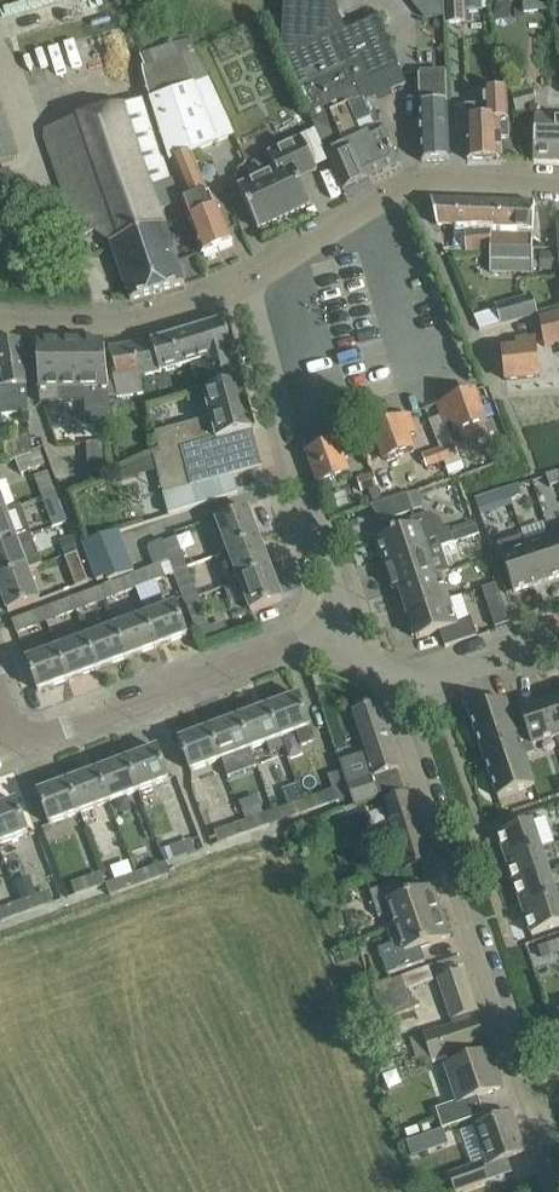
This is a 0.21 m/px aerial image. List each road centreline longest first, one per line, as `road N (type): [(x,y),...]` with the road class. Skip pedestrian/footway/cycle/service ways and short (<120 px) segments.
road 1 (residential): [(558,1191),(387,677)]
road 2 (residential): [(346,642),(246,284)]
road 3 (residential): [(346,642),(304,640),(52,730),(15,734)]
road 4 (unclassified): [(246,284),(414,182),(558,187)]
road 5 (unclassified): [(0,321),(125,321),(246,284)]
road 6 (residential): [(558,637),(424,682),(387,677)]

